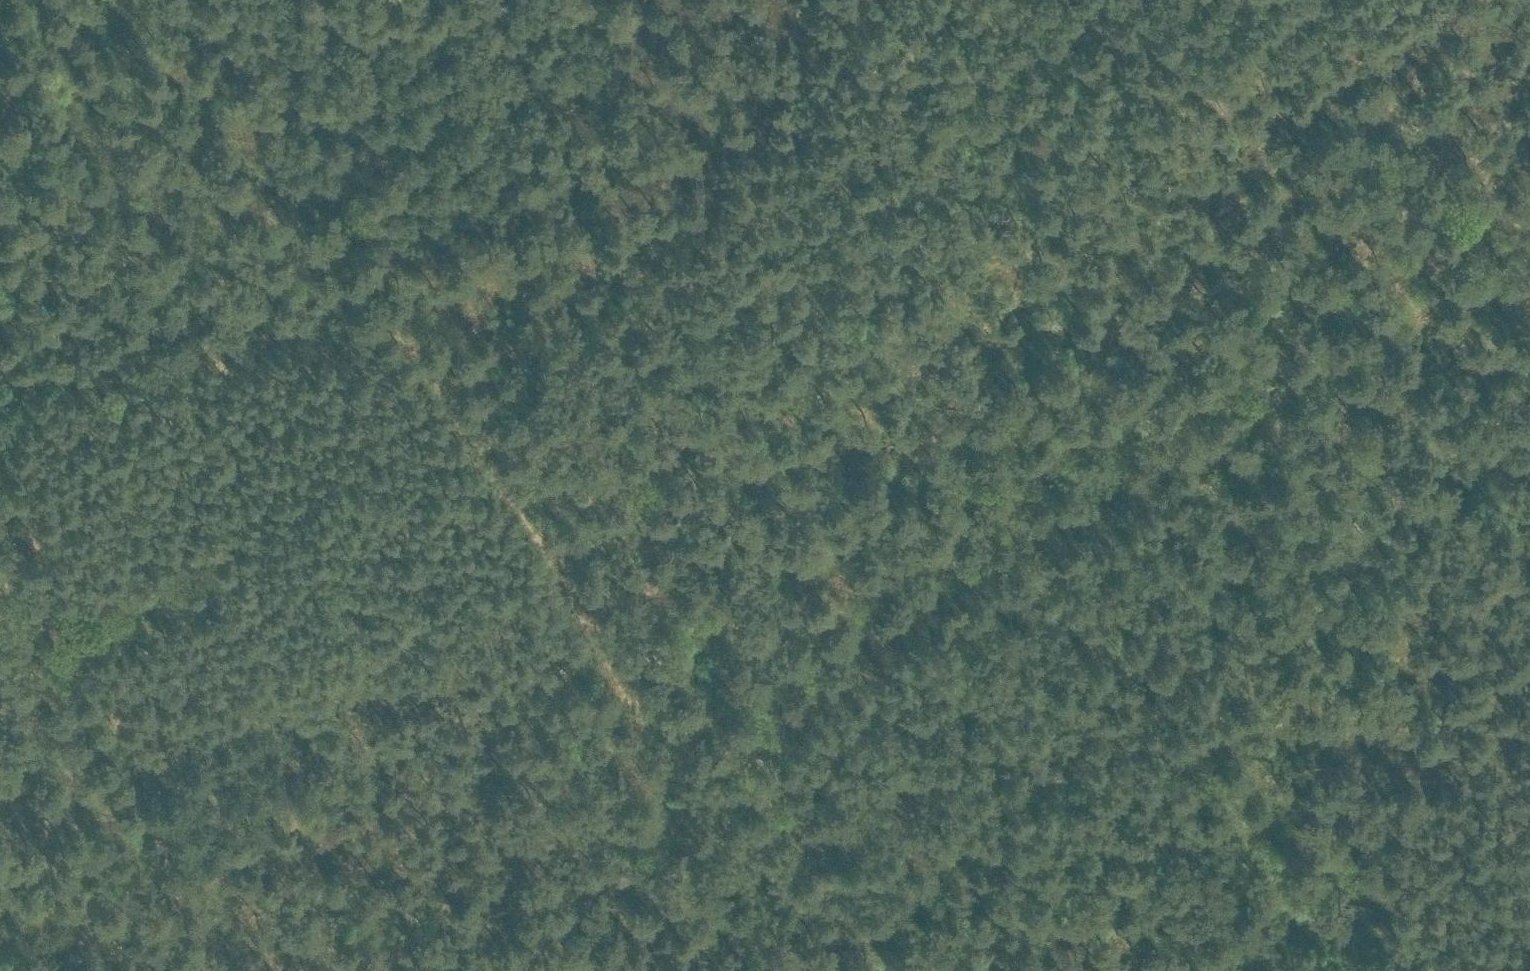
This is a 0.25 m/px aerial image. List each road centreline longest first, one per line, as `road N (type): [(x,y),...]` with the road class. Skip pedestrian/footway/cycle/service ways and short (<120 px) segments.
road 1 (track): [(0,506),(18,572),(55,647),(91,688),(131,788)]
road 2 (track): [(131,788),(205,970)]

